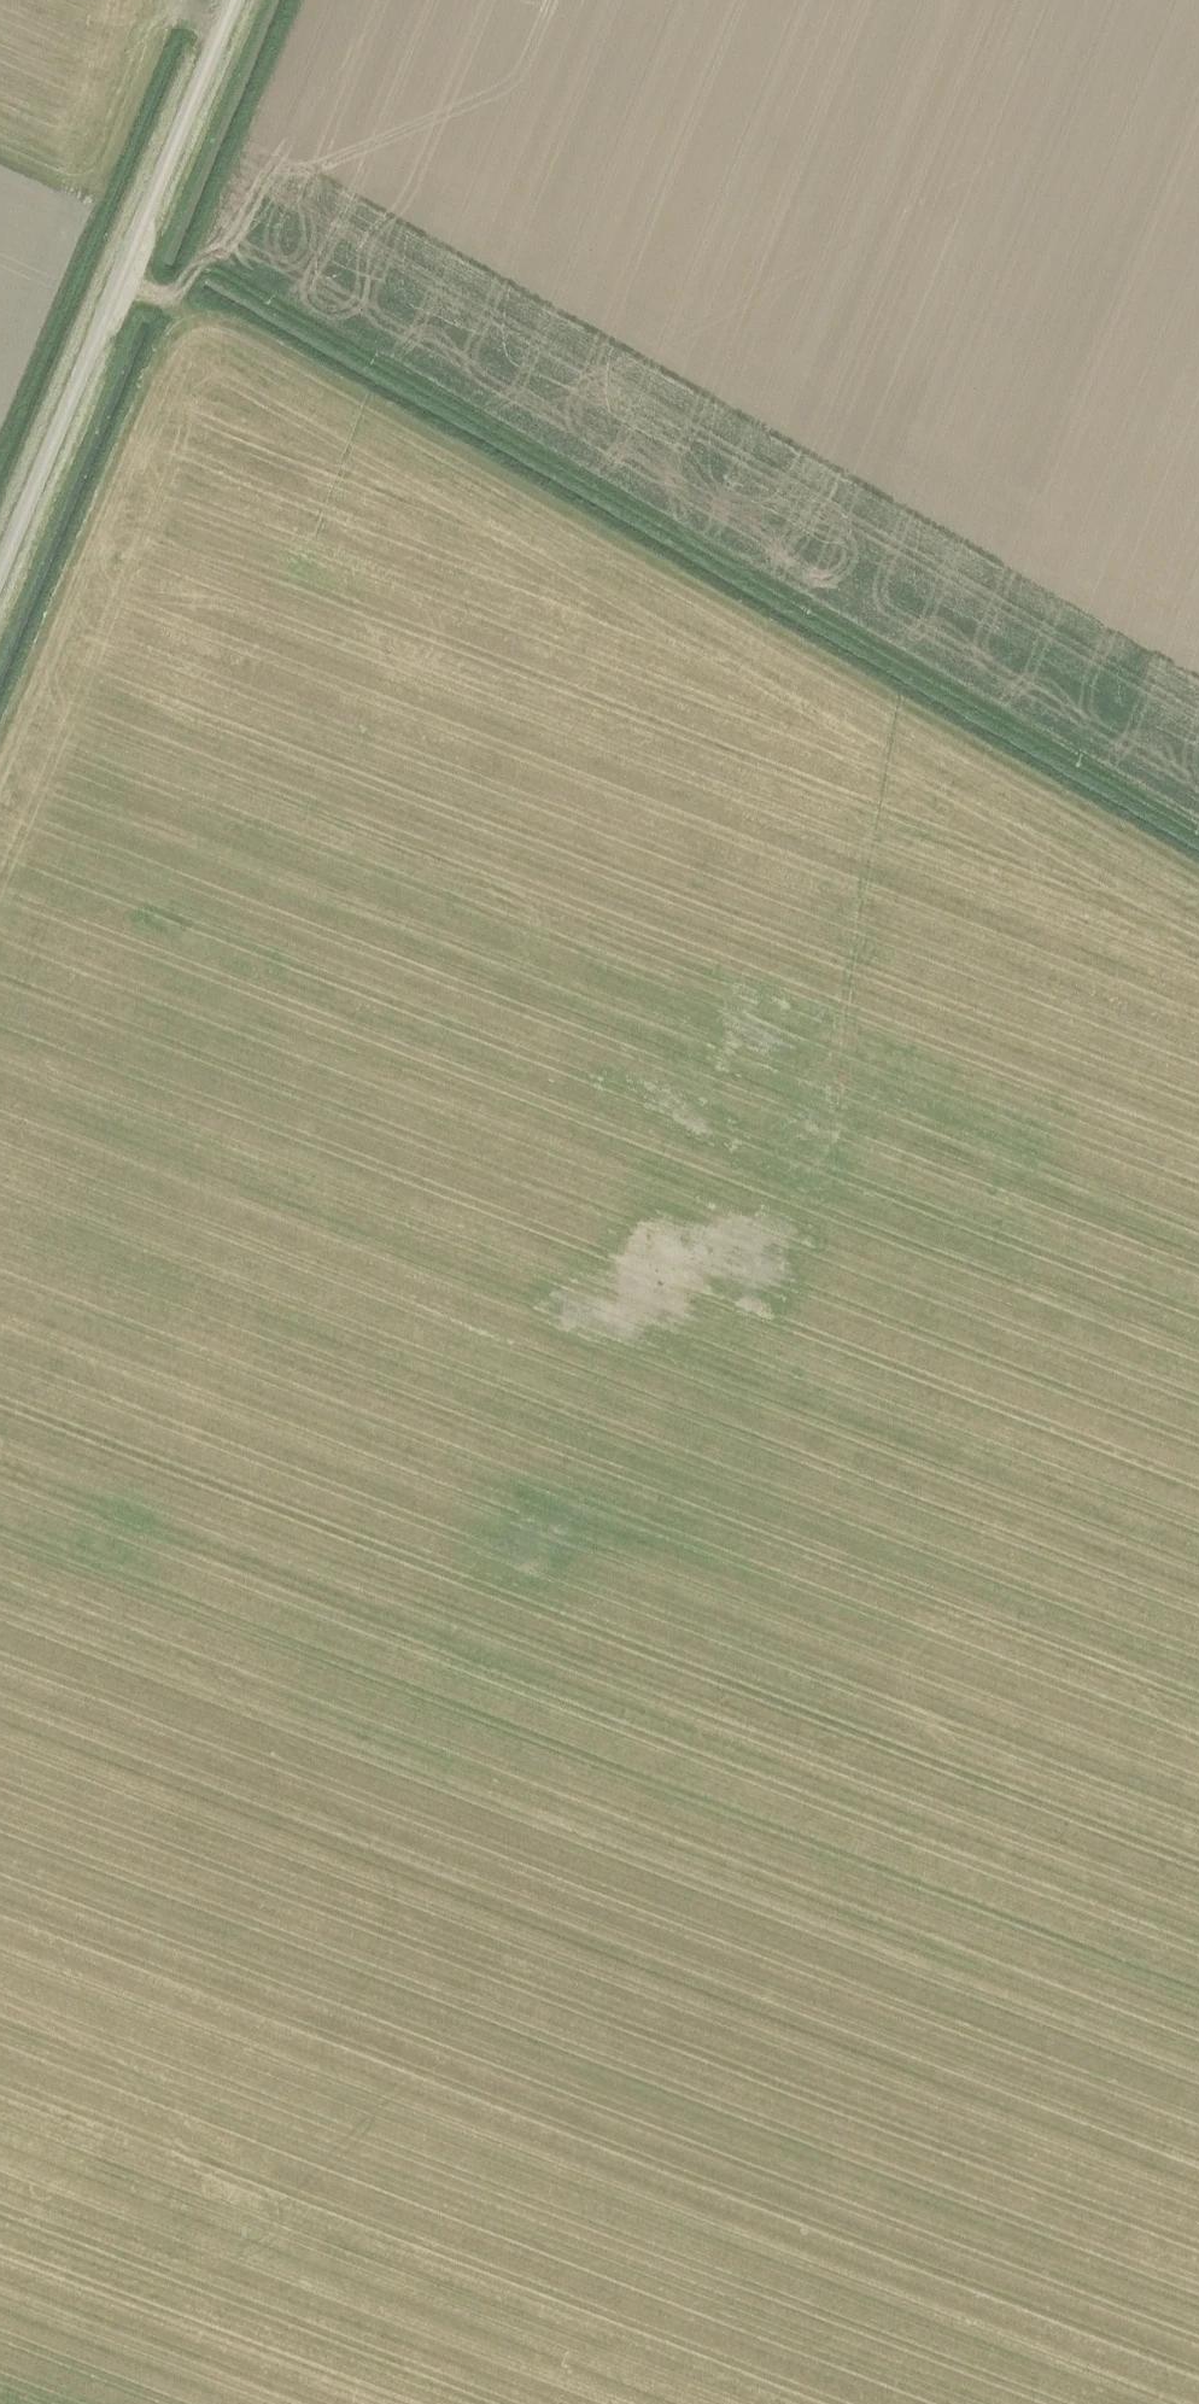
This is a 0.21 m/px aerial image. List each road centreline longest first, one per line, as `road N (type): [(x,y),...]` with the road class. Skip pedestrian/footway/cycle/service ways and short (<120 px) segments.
road 1 (unclassified): [(0,573),(234,0)]

